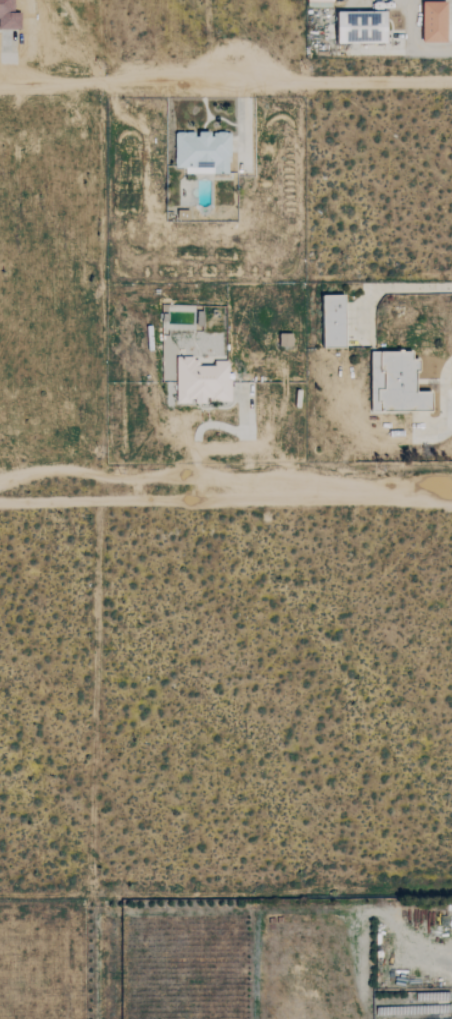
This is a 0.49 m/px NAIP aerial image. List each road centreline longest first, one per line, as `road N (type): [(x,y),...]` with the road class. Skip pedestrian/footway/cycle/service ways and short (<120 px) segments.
road 1 (track): [(0,86),(451,83)]
road 2 (track): [(0,483),(451,484)]

